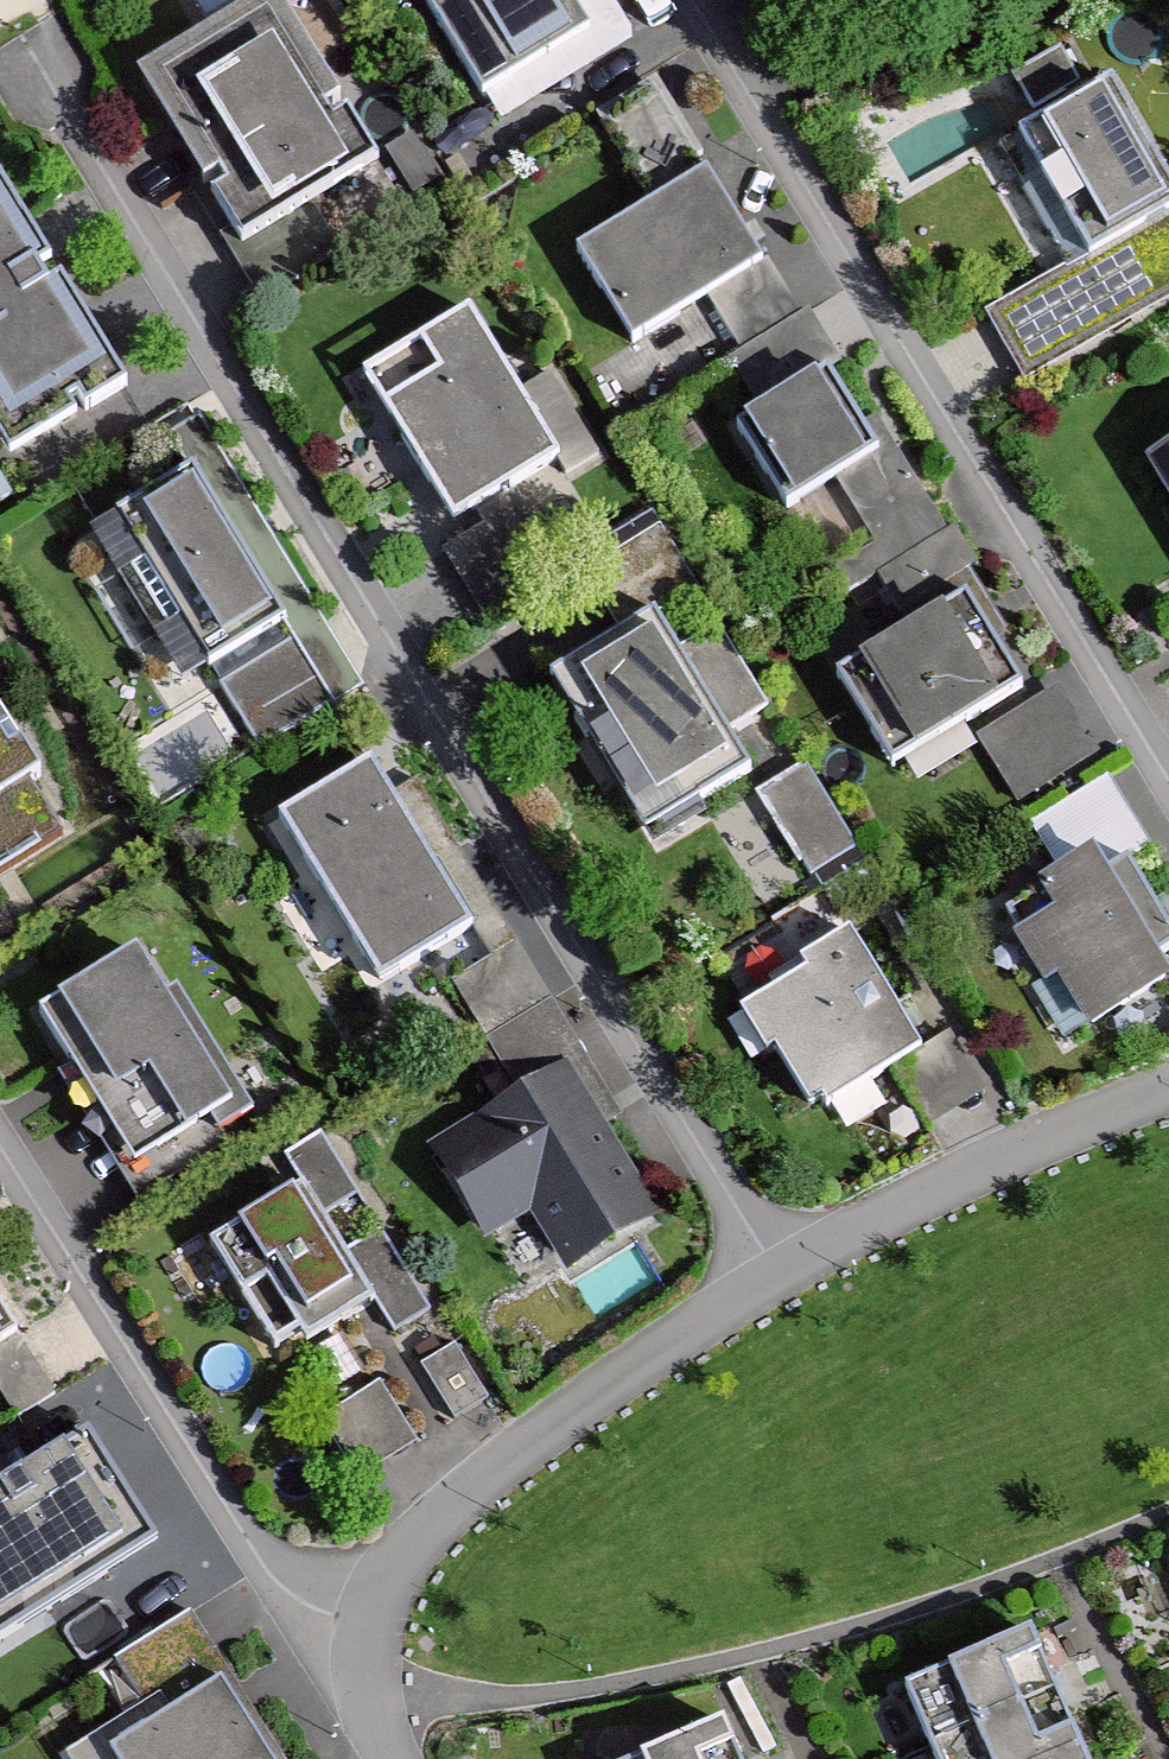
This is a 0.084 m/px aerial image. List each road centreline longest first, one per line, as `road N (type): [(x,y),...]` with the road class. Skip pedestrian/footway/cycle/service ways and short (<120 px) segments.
road 1 (residential): [(778,1274),(425,713),(44,75)]
road 2 (residential): [(1168,776),(707,0)]
road 3 (residential): [(0,1139),(264,1567),(304,1603),(360,1632)]
road 4 (residential): [(360,1632),(415,1546),(495,1472),(778,1274)]
road 5 (residential): [(778,1274),(1030,1145),(1168,1089)]
road 6 (residential): [(395,1758),(377,1729),(360,1632)]

